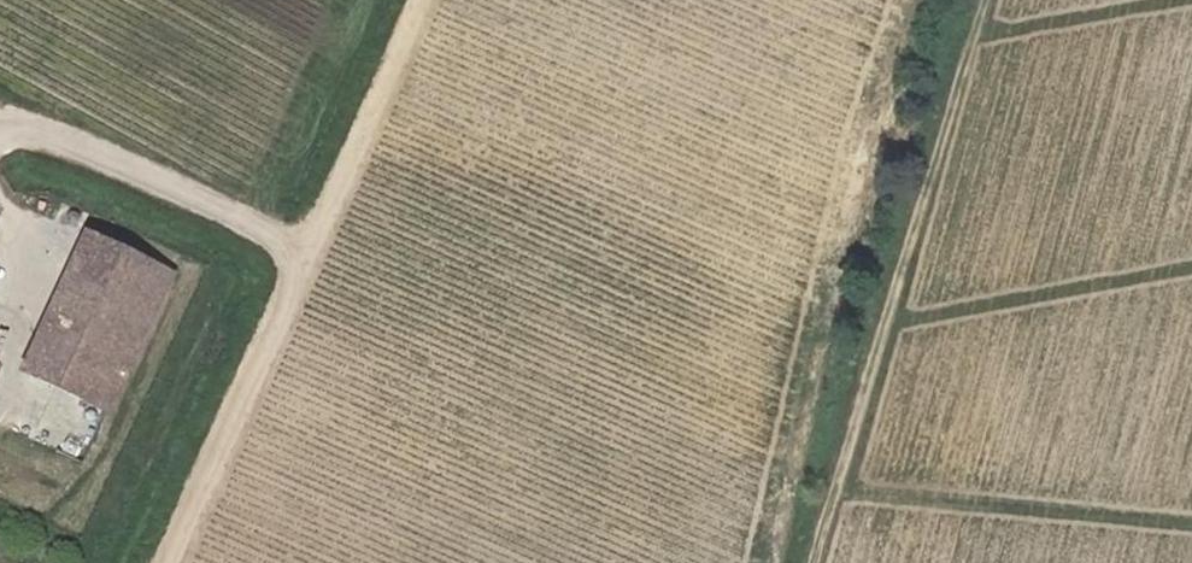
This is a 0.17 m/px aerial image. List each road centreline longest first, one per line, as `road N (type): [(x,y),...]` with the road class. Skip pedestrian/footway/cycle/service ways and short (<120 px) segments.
road 1 (track): [(168,562),(413,0)]
road 2 (track): [(982,0),(815,562)]

